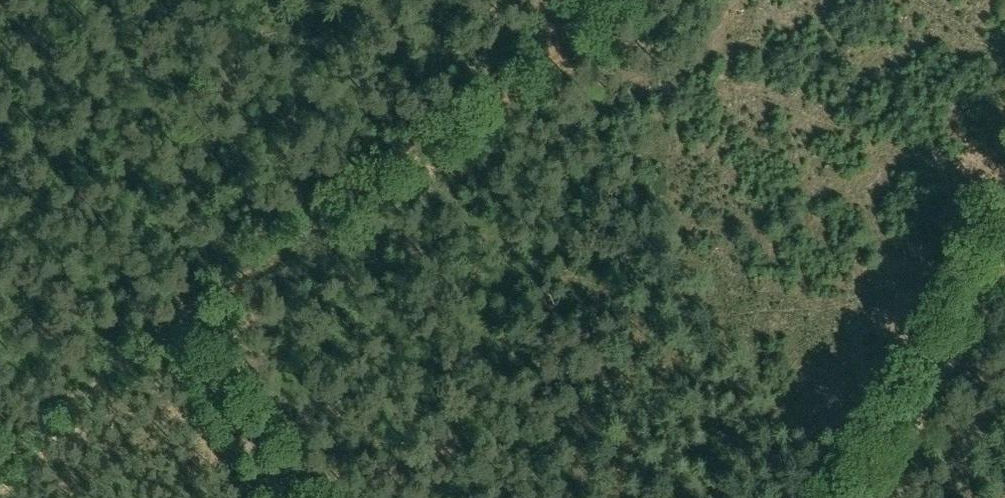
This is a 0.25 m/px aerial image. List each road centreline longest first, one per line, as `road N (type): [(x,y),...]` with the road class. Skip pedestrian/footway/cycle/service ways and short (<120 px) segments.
road 1 (track): [(1004,263),(877,497)]

